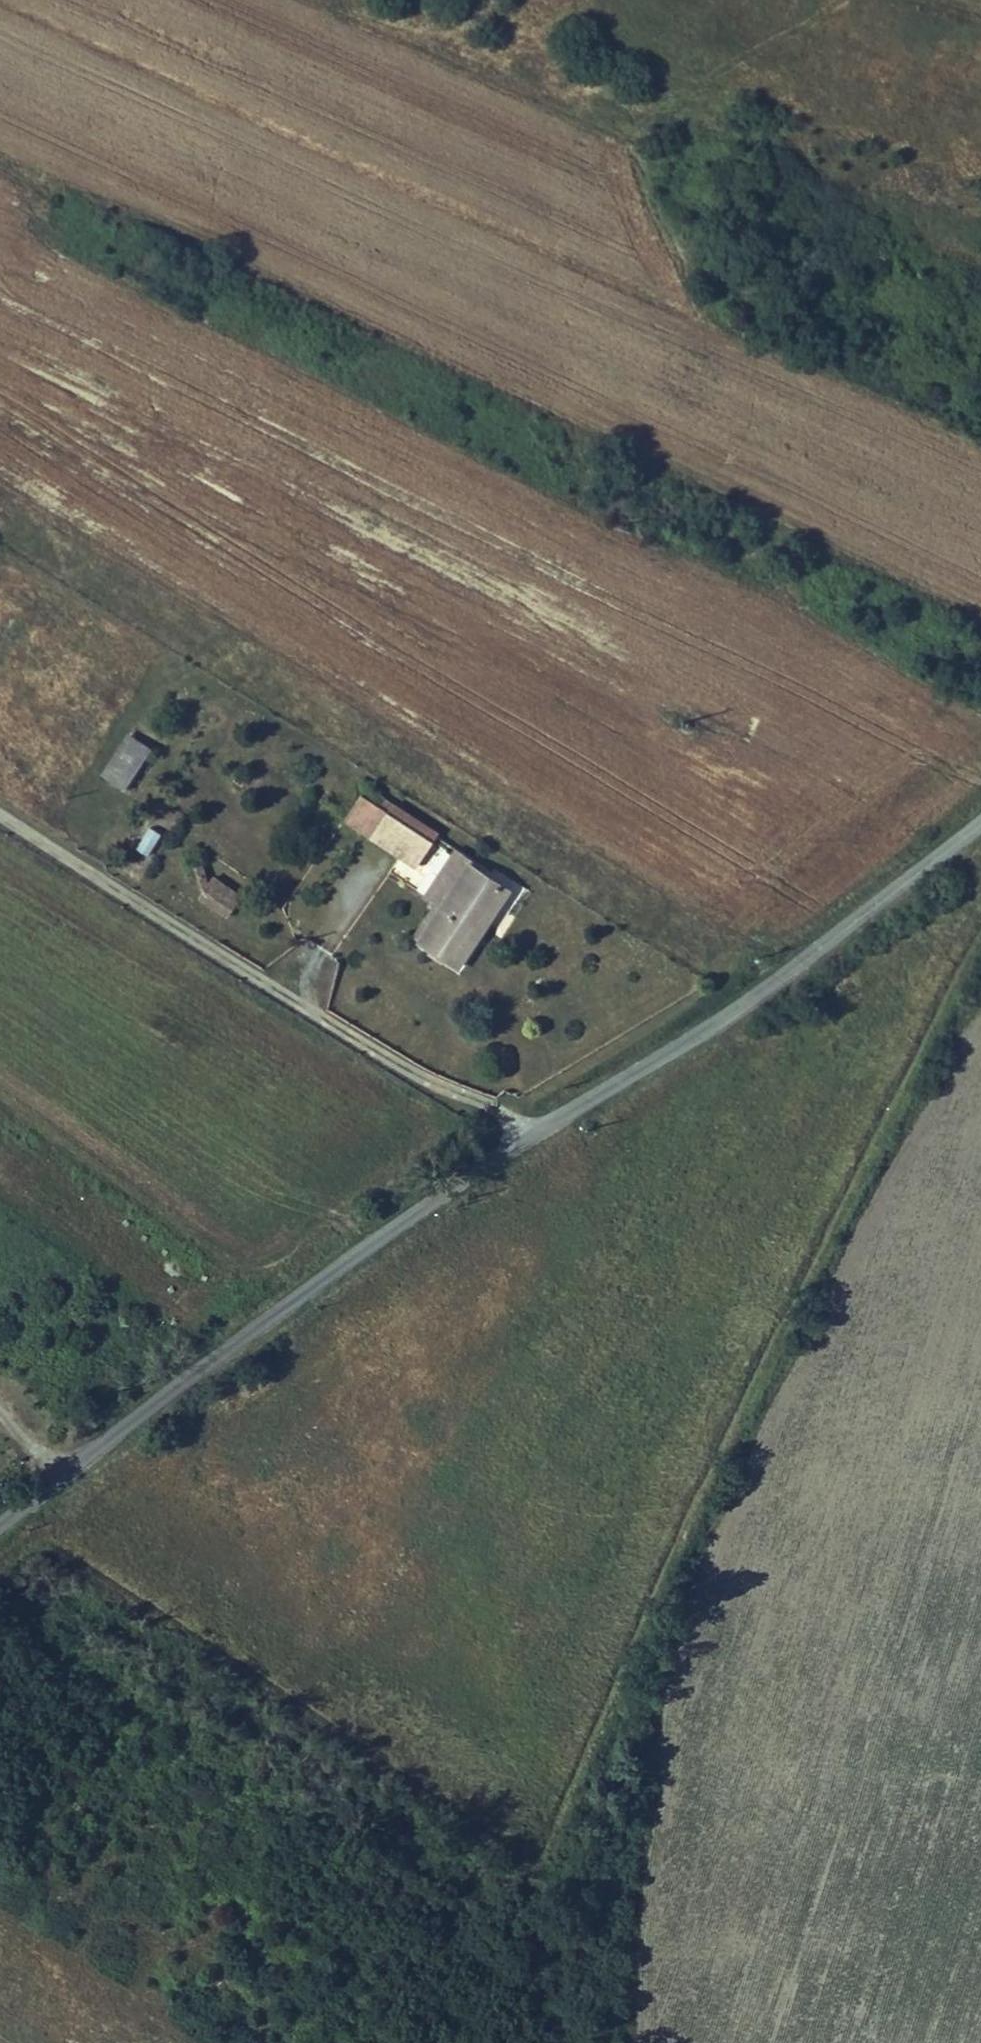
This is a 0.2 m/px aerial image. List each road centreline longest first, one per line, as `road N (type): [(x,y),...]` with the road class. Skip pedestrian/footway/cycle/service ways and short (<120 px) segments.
road 1 (unclassified): [(0,1526),(377,1240),(734,1010),(980,821)]

